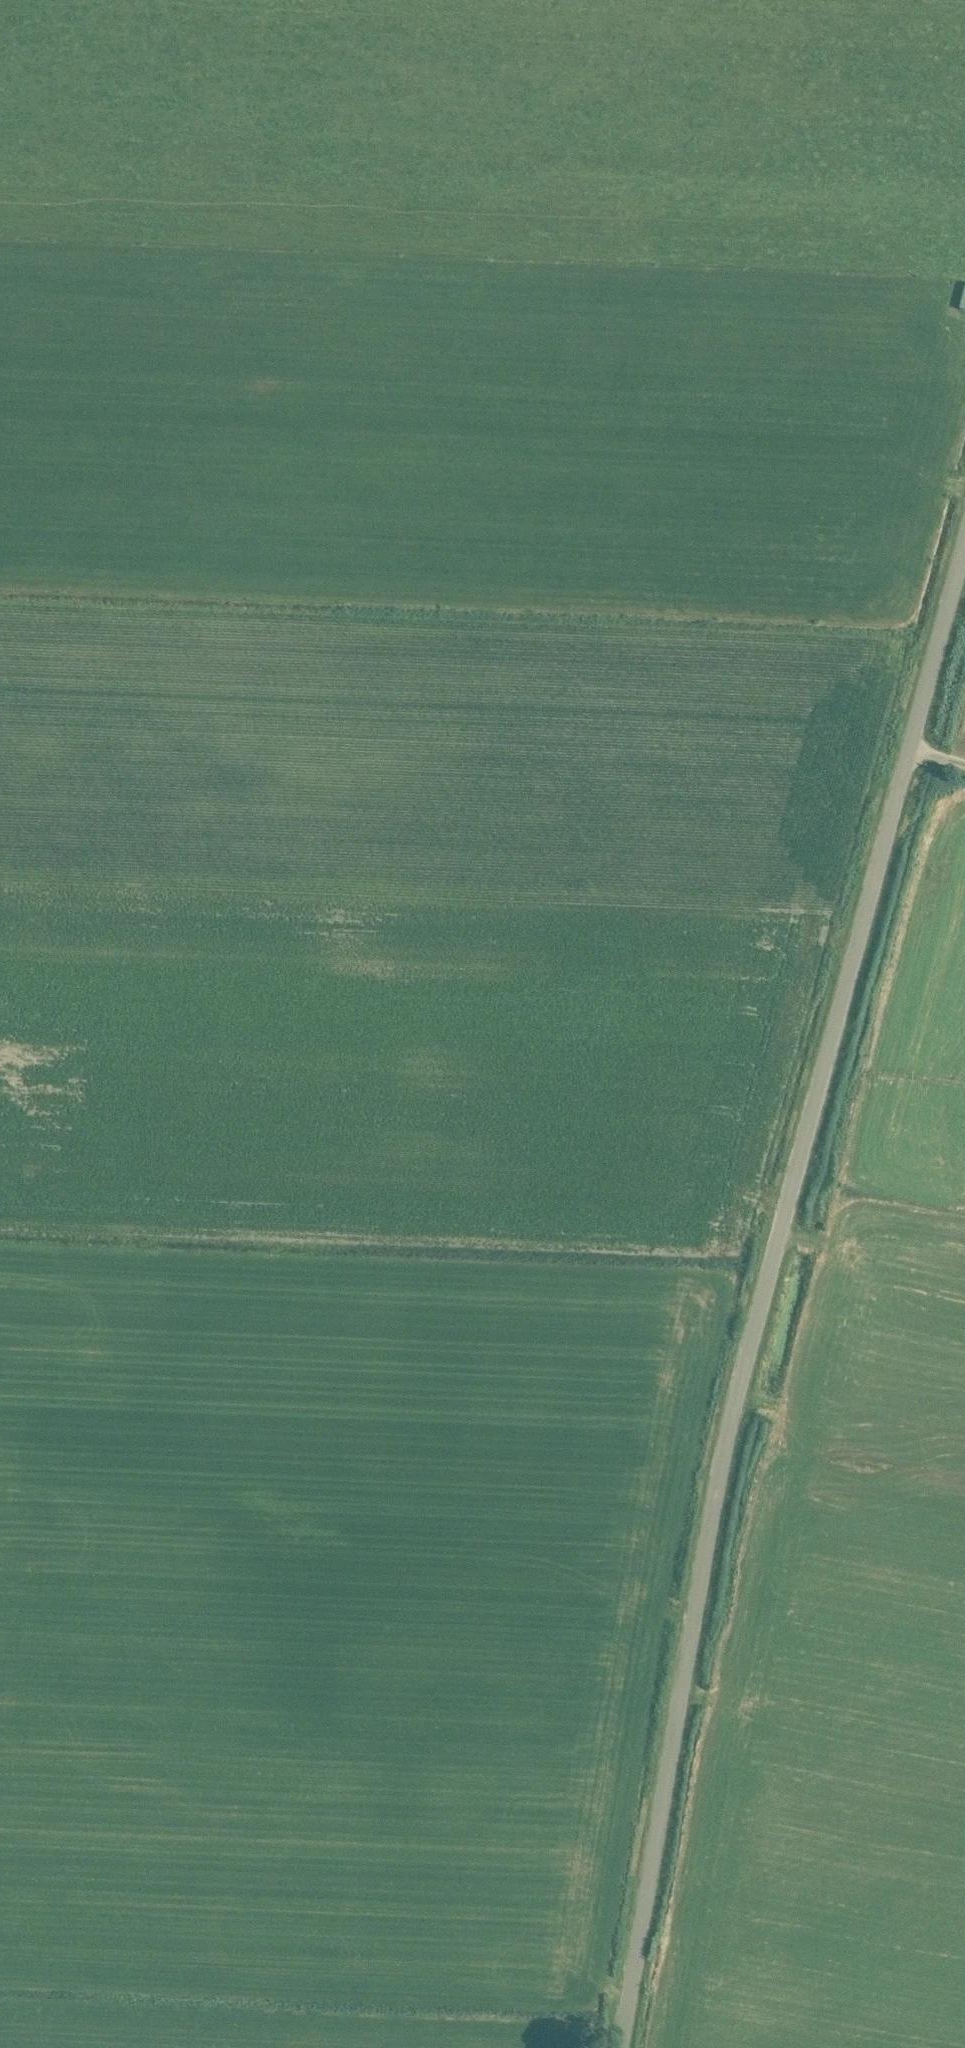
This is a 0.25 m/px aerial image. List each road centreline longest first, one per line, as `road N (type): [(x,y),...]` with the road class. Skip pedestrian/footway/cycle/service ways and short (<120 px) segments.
road 1 (unclassified): [(624,2047),(731,1447),(912,772)]
road 2 (unclassified): [(912,772),(964,576)]

